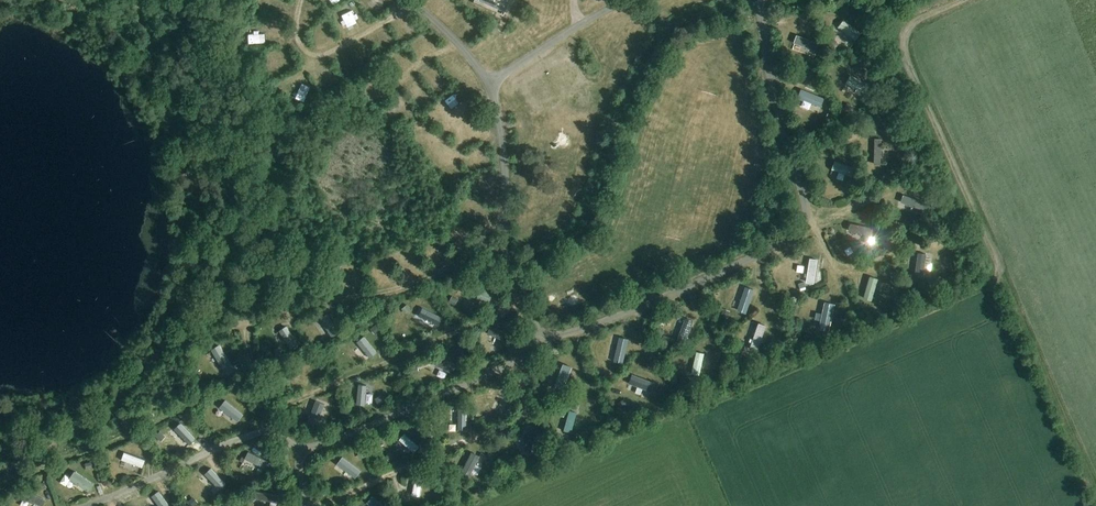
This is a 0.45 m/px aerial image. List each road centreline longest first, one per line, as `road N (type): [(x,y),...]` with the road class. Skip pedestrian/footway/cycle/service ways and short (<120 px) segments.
road 1 (track): [(967,0),(911,26),(905,52),(1095,497)]

